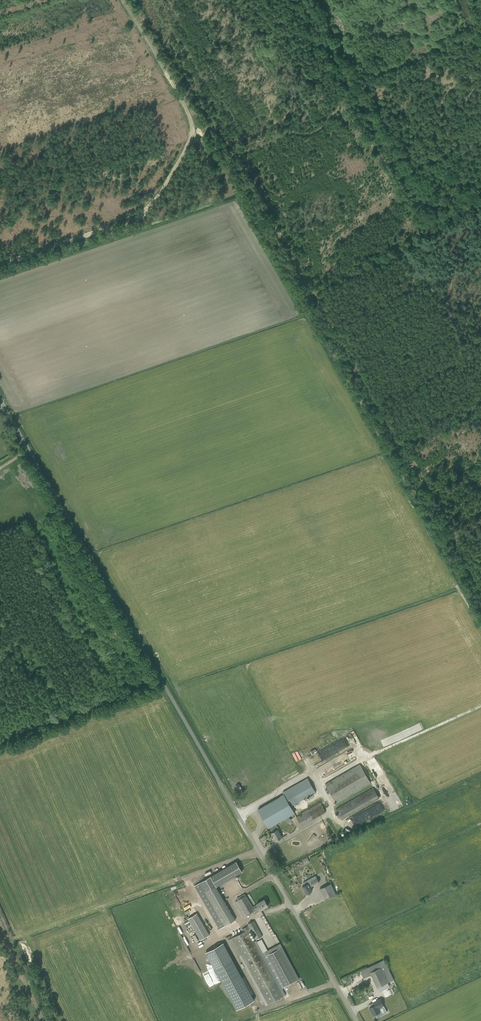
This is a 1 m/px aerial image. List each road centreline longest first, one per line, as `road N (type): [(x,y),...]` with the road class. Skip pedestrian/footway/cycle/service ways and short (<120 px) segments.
road 1 (unclassified): [(357,1020),(0,397)]
road 2 (track): [(480,592),(236,158)]
road 3 (track): [(193,122),(173,175),(138,219),(0,265)]
road 4 (track): [(124,0),(193,122)]
road 5 (track): [(480,706),(368,757)]

